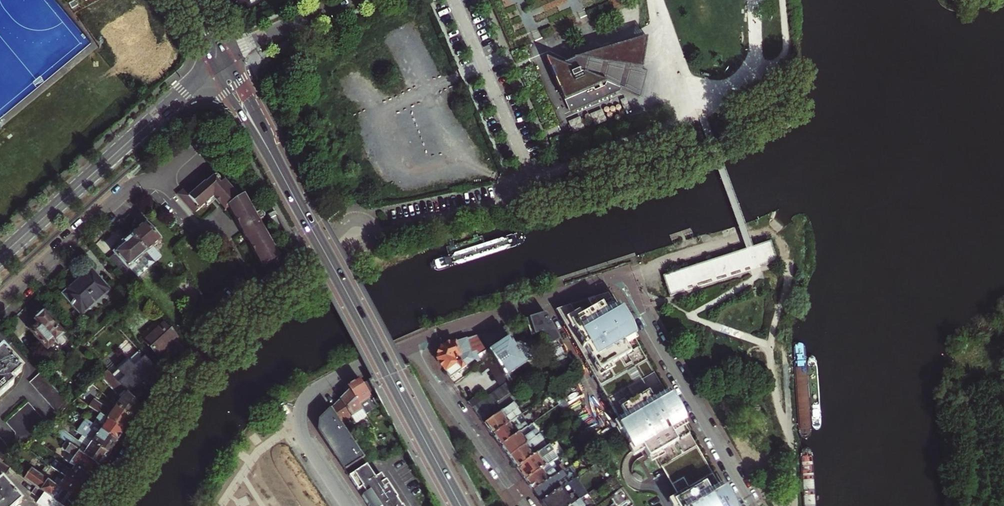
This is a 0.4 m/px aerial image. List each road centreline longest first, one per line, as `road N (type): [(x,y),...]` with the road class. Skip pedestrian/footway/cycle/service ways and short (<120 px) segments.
road 1 (primary): [(460,505),(221,61)]
road 2 (residential): [(97,505),(256,305),(361,235)]
road 3 (tertiary): [(221,61),(0,258)]
road 4 (residential): [(755,505),(622,274)]
road 5 (residential): [(0,303),(119,196),(191,151)]
road 6 (residential): [(348,505),(301,433),(302,402),(320,385),(407,348)]
road 7 (residential): [(622,274),(407,348)]
road 8 (residential): [(407,348),(523,505)]
road 9 (residential): [(221,61),(343,0)]

